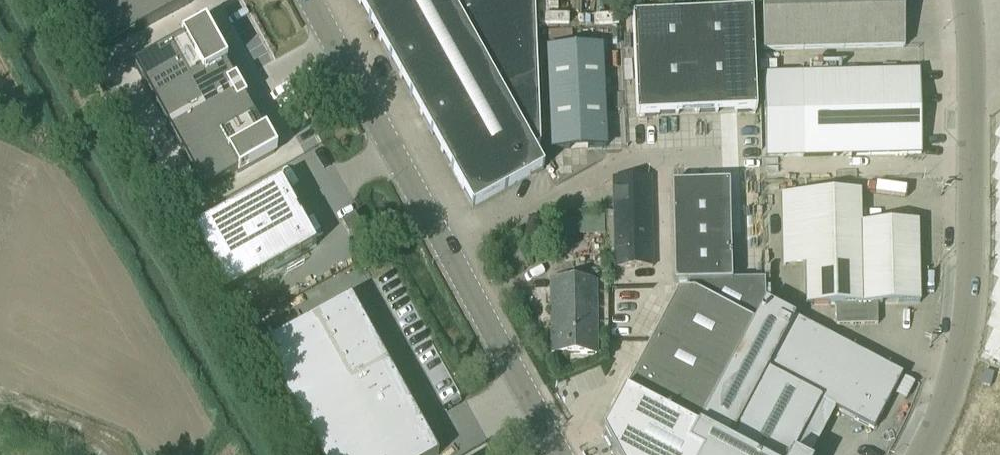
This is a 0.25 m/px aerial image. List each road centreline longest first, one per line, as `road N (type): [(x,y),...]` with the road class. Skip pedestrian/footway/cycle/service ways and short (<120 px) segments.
road 1 (unclassified): [(557,454),(460,259),(313,0)]
road 2 (unclassified): [(919,454),(949,375),(965,290),(970,94),(956,0)]

